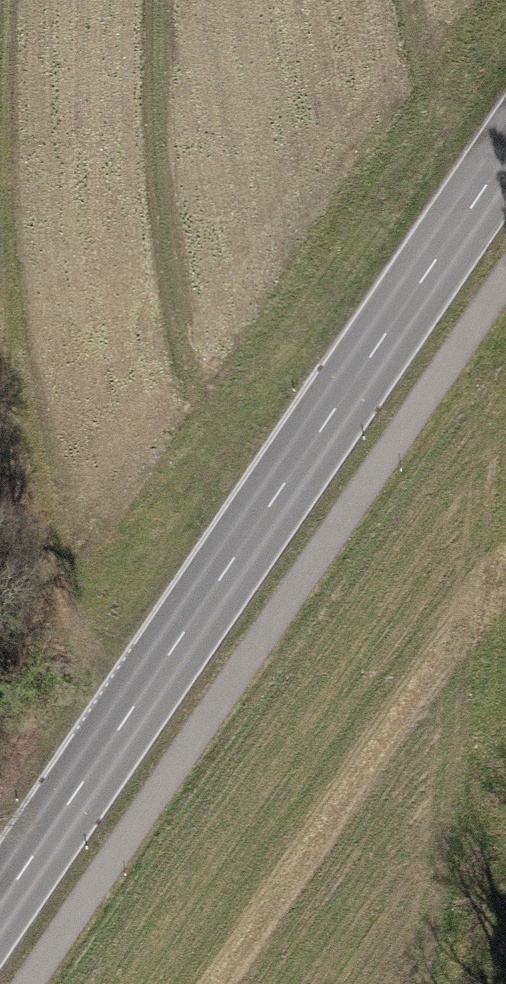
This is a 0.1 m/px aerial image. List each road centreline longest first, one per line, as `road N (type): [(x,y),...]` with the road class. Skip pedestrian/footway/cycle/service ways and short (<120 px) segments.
road 1 (secondary): [(505,163),(0,913)]
road 2 (track): [(137,713),(69,650),(15,389),(3,204),(3,0)]

